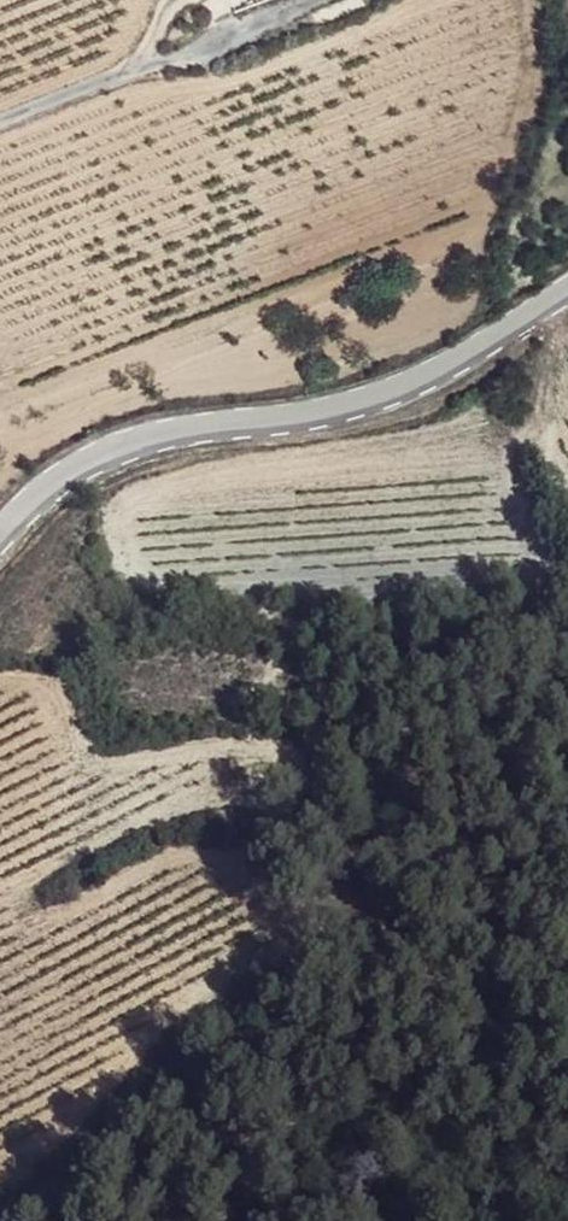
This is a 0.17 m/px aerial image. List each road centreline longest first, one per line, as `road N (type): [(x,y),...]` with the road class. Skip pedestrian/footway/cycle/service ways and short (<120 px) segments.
road 1 (tertiary): [(0,519),(153,431),(262,423),(370,399),(487,347),(567,295)]

